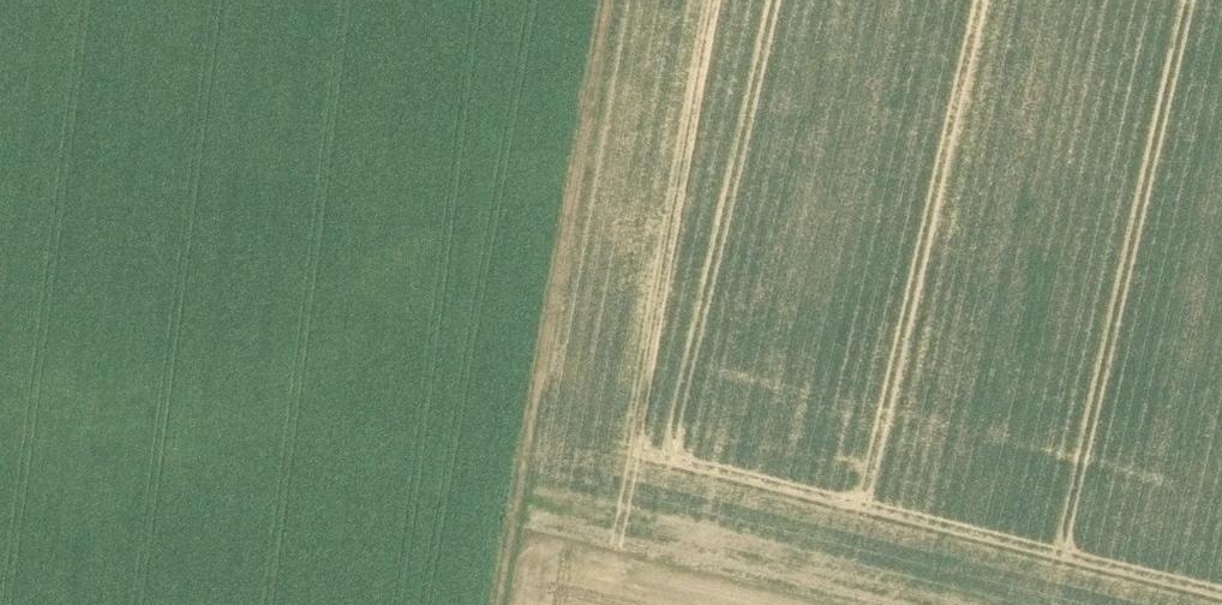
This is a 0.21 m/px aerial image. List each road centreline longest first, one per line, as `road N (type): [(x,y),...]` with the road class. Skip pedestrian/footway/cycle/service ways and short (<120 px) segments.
road 1 (track): [(605,0),(503,604)]

